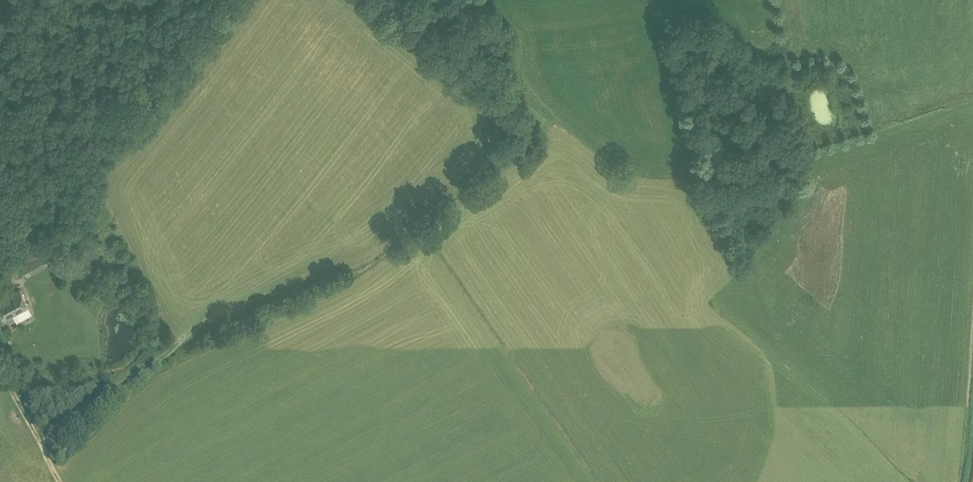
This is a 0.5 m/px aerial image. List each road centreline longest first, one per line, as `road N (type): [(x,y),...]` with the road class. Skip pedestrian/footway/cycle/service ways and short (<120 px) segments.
road 1 (track): [(59,481),(0,372)]

